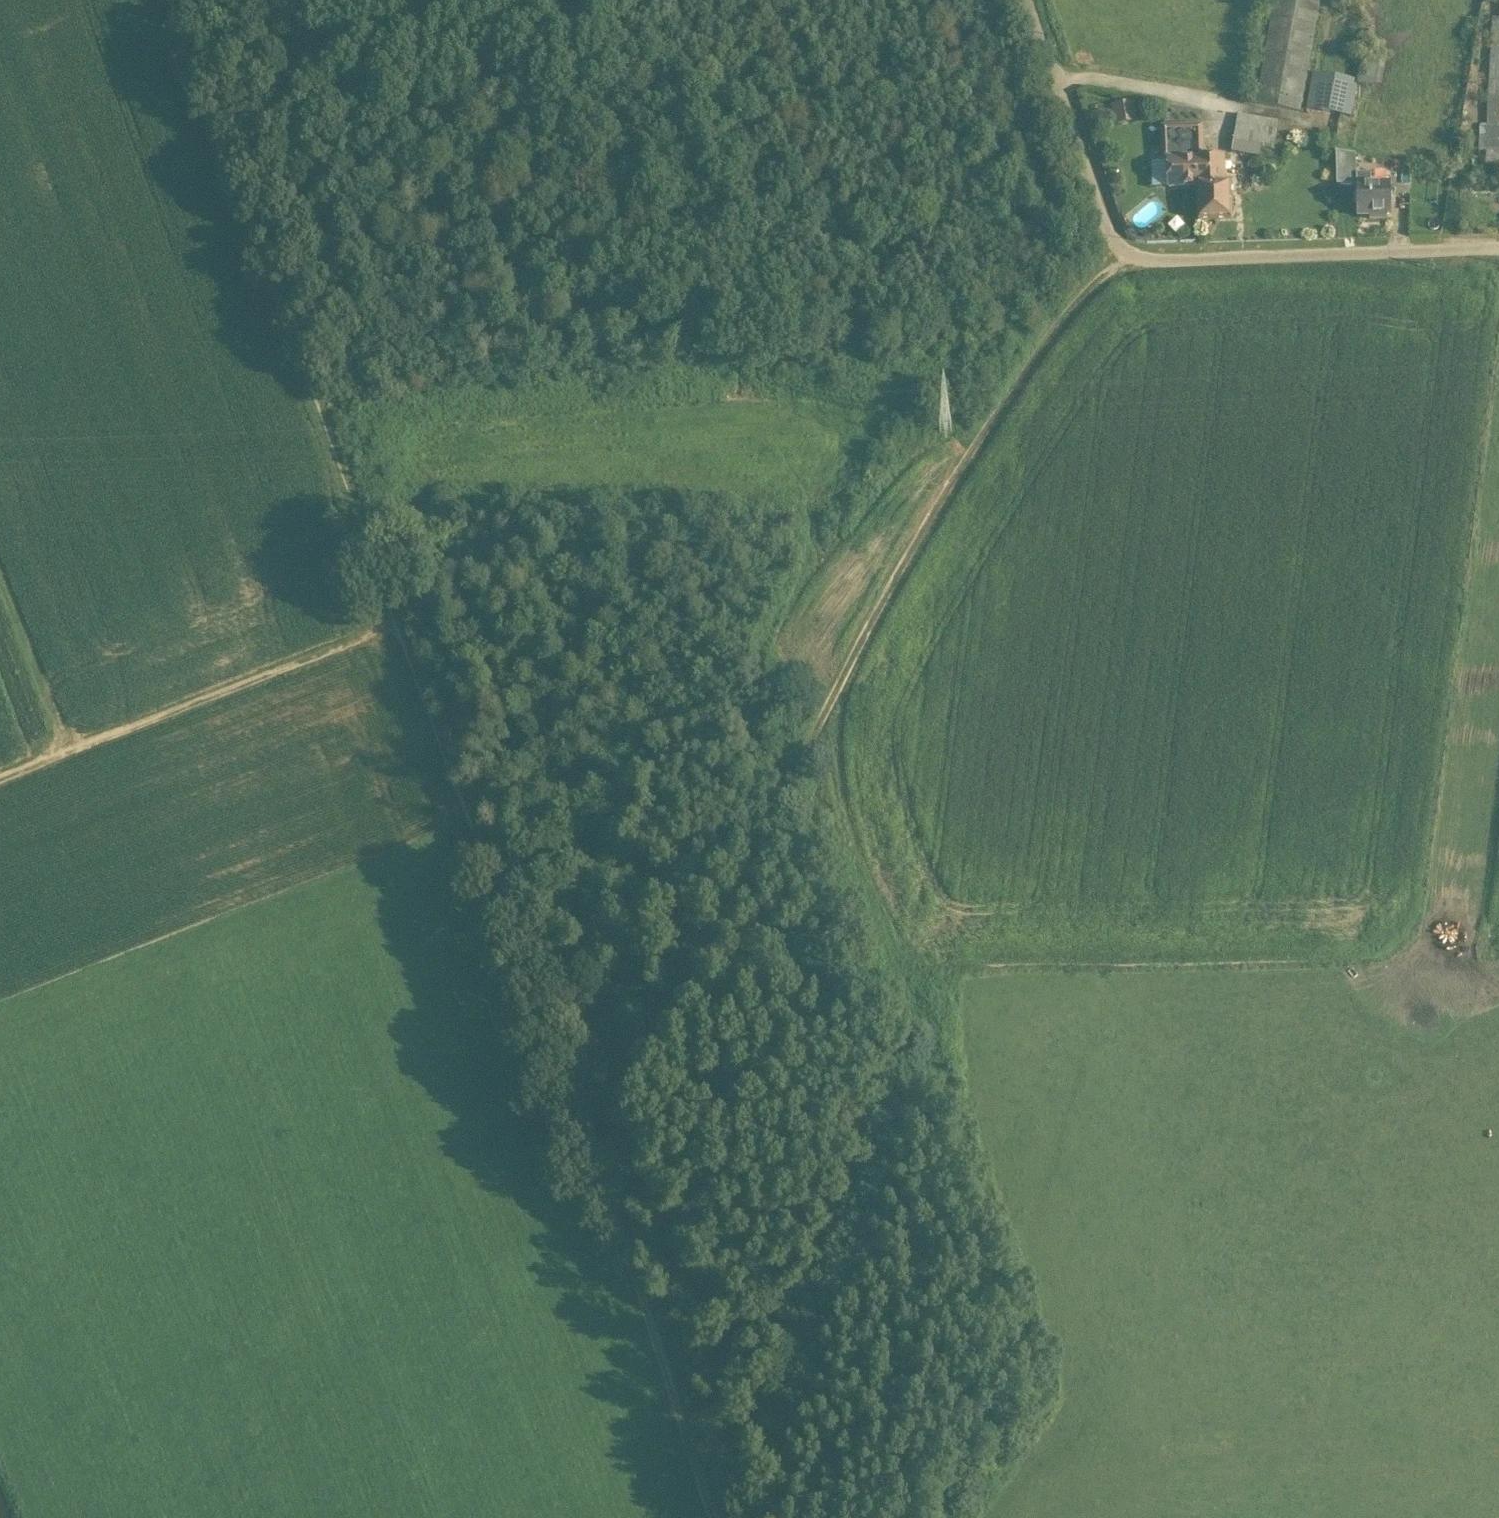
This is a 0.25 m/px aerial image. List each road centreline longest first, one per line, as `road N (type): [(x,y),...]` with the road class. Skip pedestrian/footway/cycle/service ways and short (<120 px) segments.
road 1 (track): [(174,0),(391,634),(715,1517)]
road 2 (track): [(1498,254),(1127,267),(1027,0)]
road 3 (track): [(1127,267),(1049,348),(823,713)]
road 4 (track): [(0,596),(61,756),(391,634)]
road 5 (track): [(823,713),(576,1134)]
road 6 (track): [(823,713),(864,884),(919,975)]

